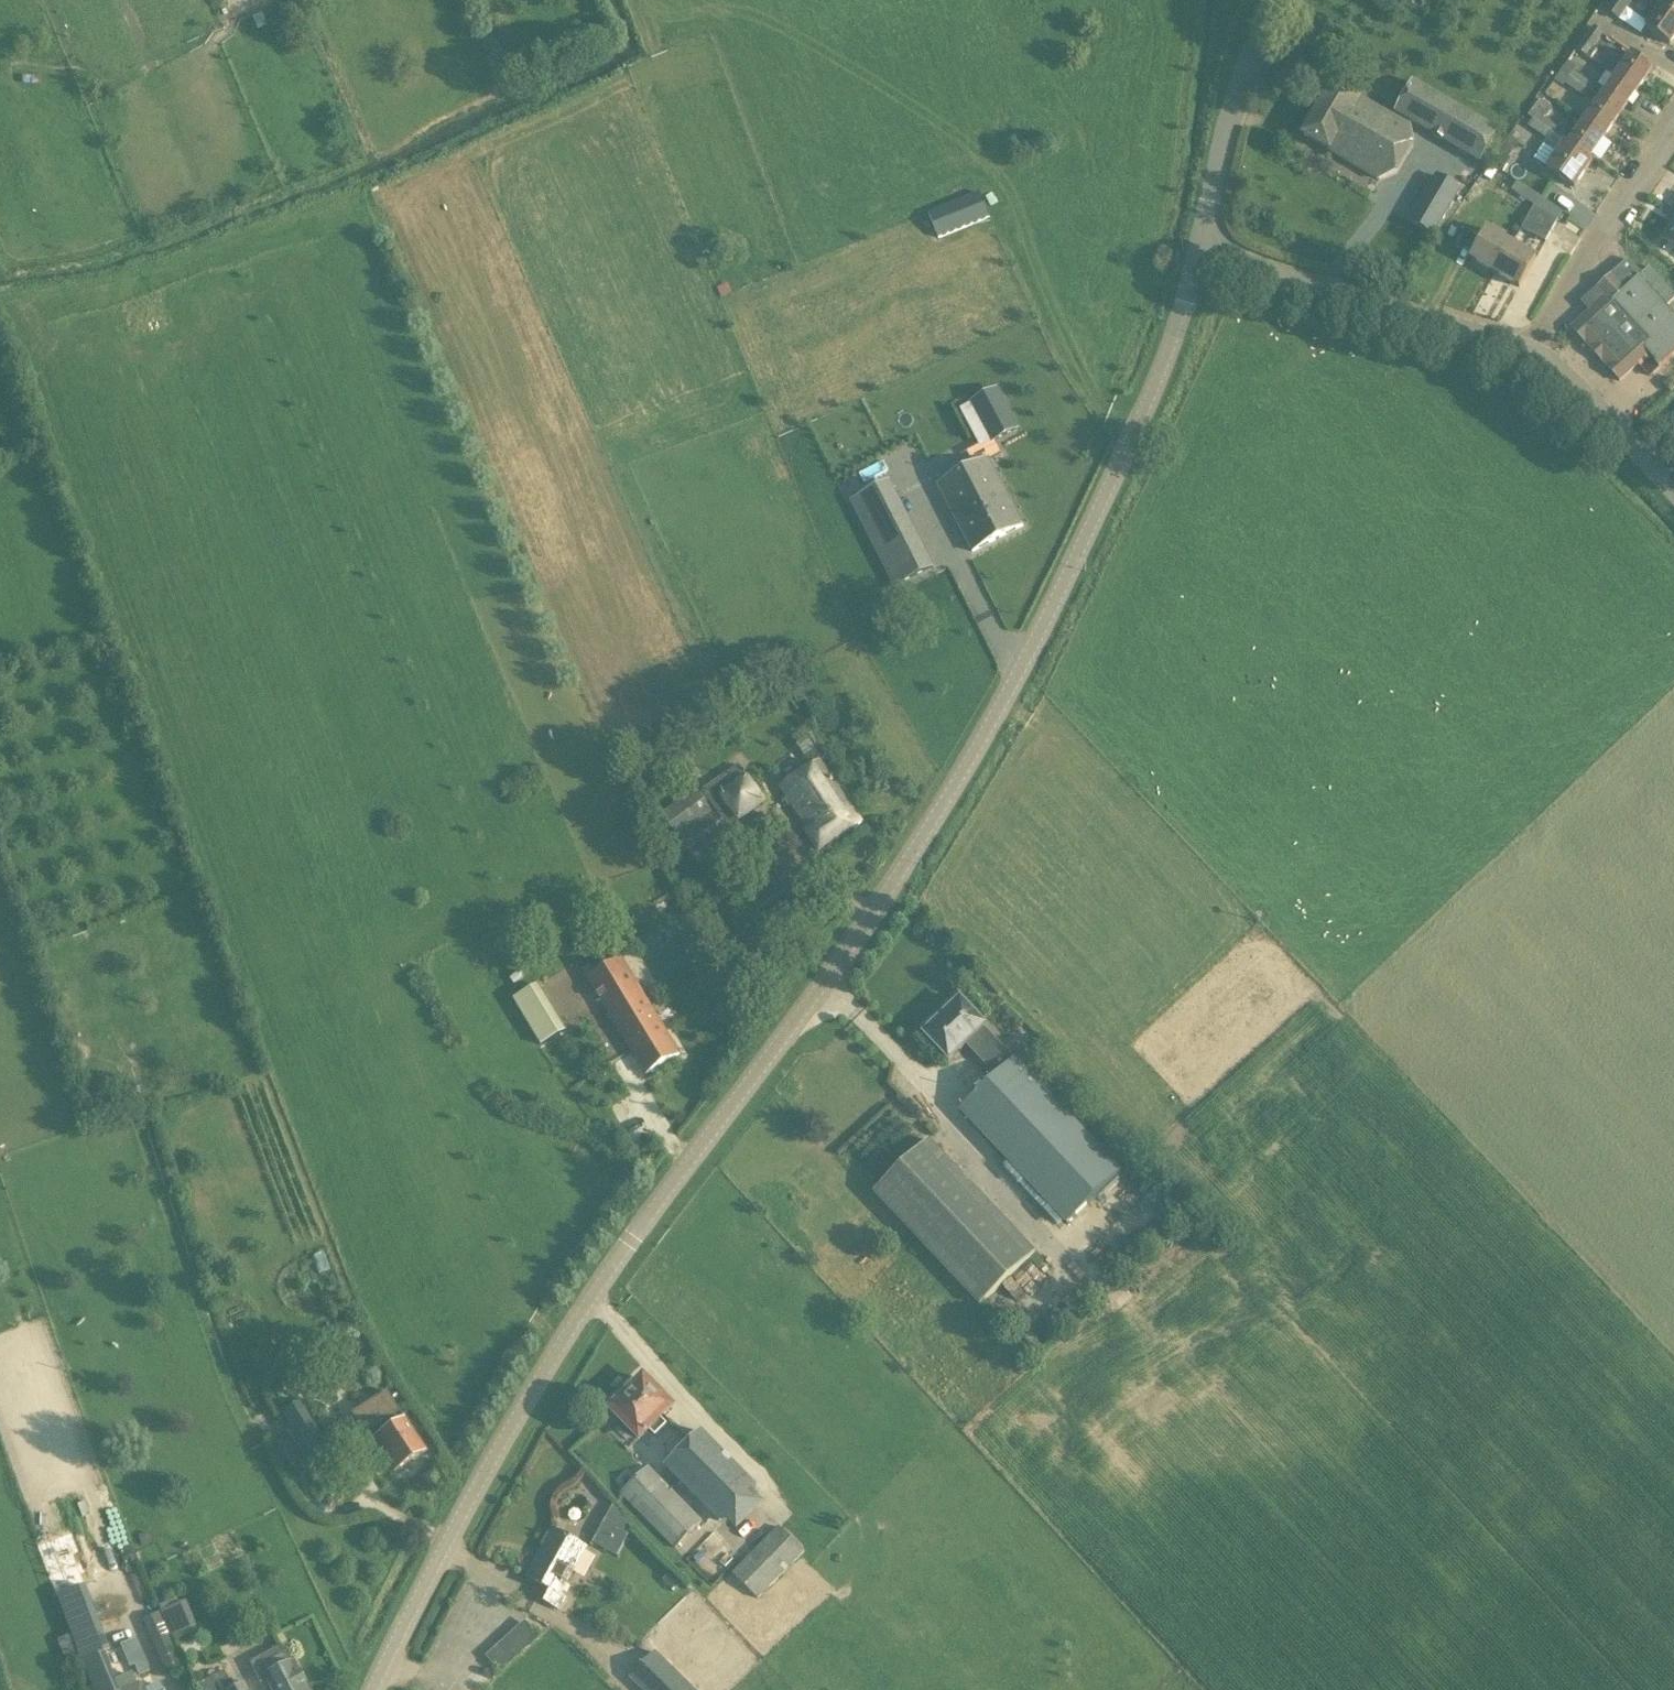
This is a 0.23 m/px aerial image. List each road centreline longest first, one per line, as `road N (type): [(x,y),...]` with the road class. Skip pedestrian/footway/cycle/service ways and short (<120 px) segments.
road 1 (unclassified): [(381,1689),(471,1509),(581,1323),(860,946),(978,750),(1105,500),(1202,260)]
road 2 (unclassified): [(1528,349),(1202,260)]
road 3 (unclassified): [(1202,260),(1266,49),(1290,0)]
road 4 (residential): [(1528,349),(1673,127)]
road 5 (unclassified): [(1673,492),(1573,382),(1528,349)]

